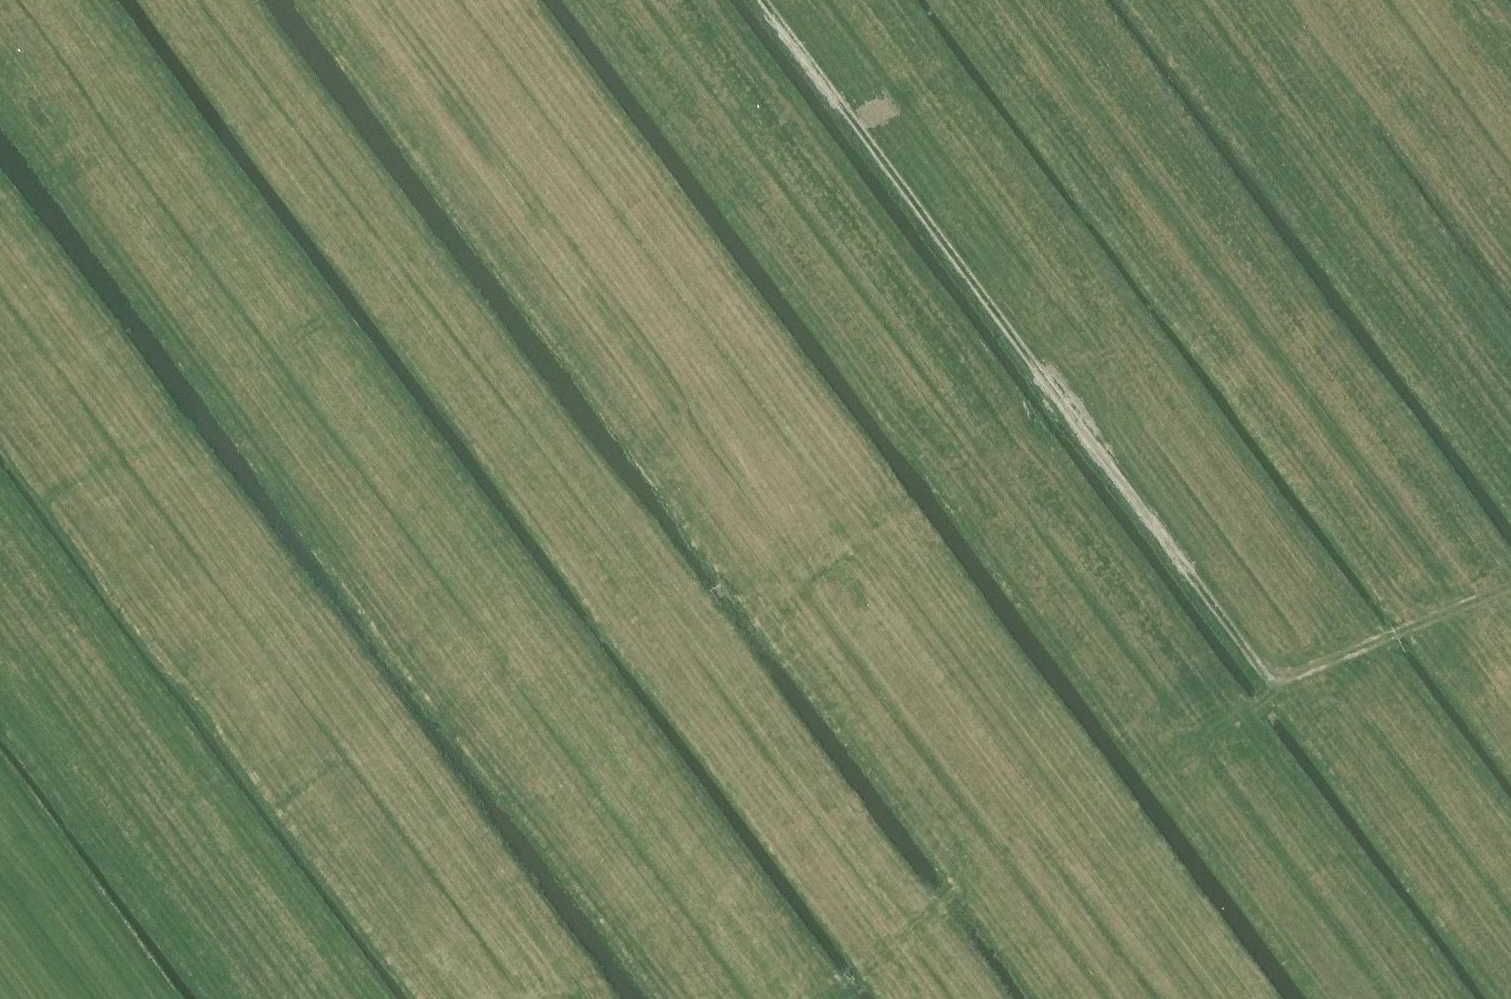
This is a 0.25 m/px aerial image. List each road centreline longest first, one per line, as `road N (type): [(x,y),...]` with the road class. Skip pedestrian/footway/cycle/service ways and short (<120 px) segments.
road 1 (track): [(1273,685),(763,0)]
road 2 (track): [(1273,685),(1510,590)]

